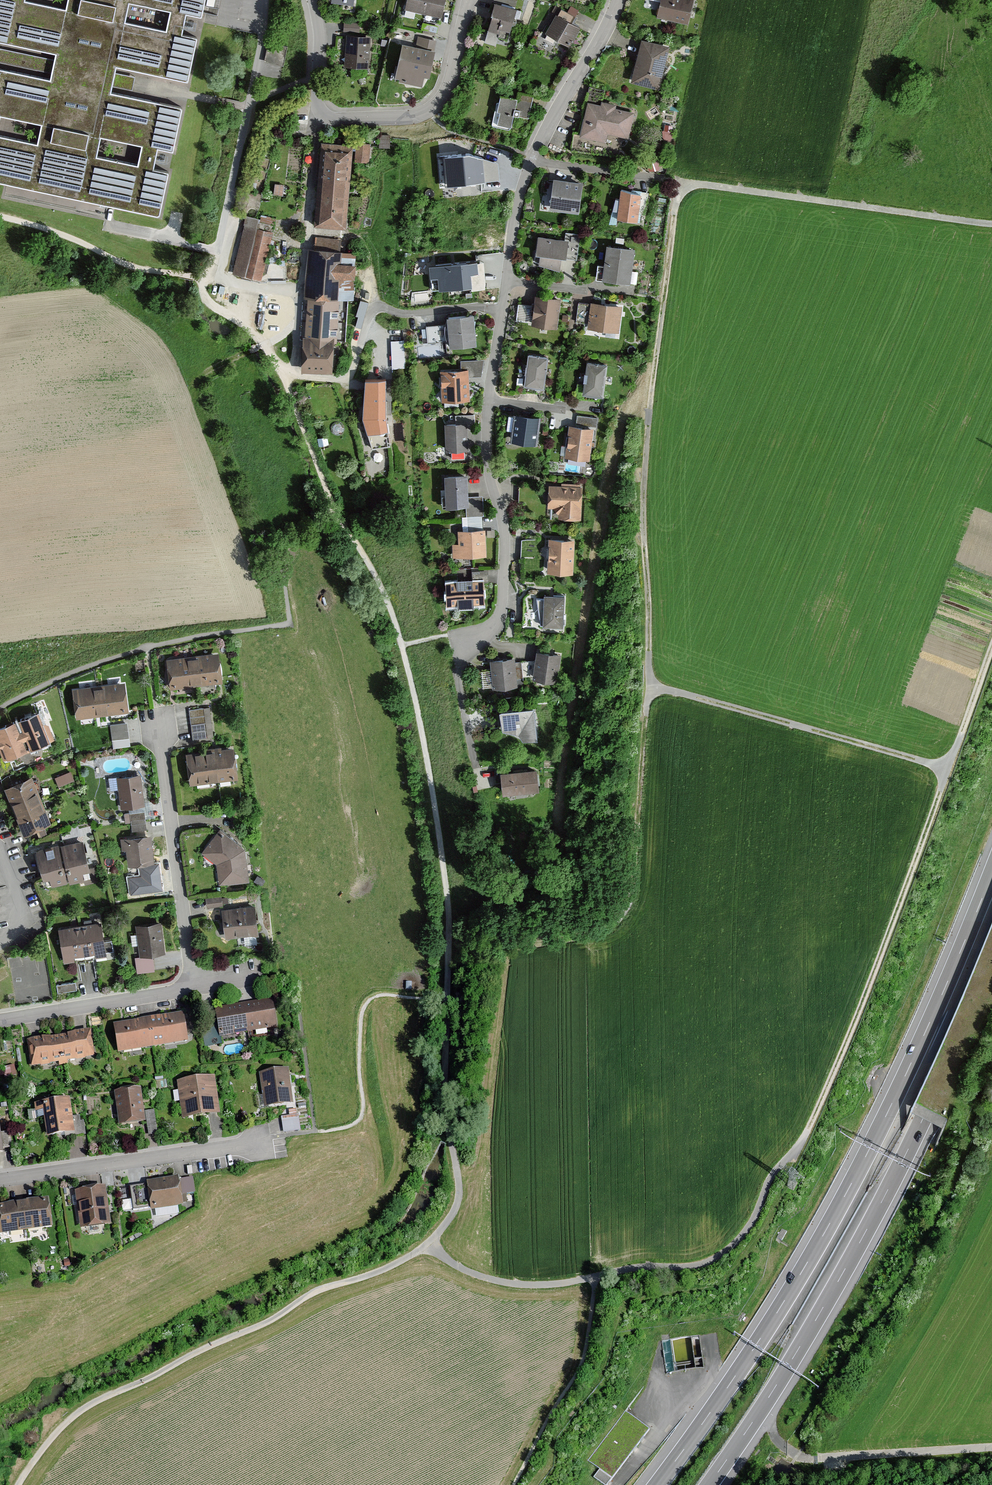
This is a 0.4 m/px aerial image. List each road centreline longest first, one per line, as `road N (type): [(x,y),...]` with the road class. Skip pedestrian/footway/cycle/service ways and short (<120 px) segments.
road 1 (track): [(573,937),(617,921),(634,882),(648,684),(645,465),(678,199),(705,185),(991,224)]
road 2 (track): [(428,1243),(474,1274),(529,1285),(700,1265),(738,1240),(773,1174),(804,1136),(849,1035),(991,647)]
road 3 (motorway): [(991,873),(927,1028),(829,1225),(657,1484)]
road 4 (motorway): [(709,1484),(860,1242),(991,965)]
road 5 (residential): [(317,114),(288,380),(341,374),(357,361),(373,308),(502,312)]
road 6 (track): [(428,1243),(85,1408),(54,1435),(19,1484)]
road 7 (residential): [(0,1020),(181,991),(191,978),(156,707)]
road 8 (track): [(948,768),(648,684)]
road 9 (residential): [(264,0),(256,87),(205,285)]
road 10 (residential): [(0,1181),(275,1141)]
road 11 (residential): [(468,0),(452,69),(428,110),(412,117),(317,114)]
road 12 (track): [(513,1484),(582,1362),(596,1276)]
road 13 (track): [(448,1130),(458,1202),(428,1243)]
road 14 (track): [(293,331),(184,384)]

